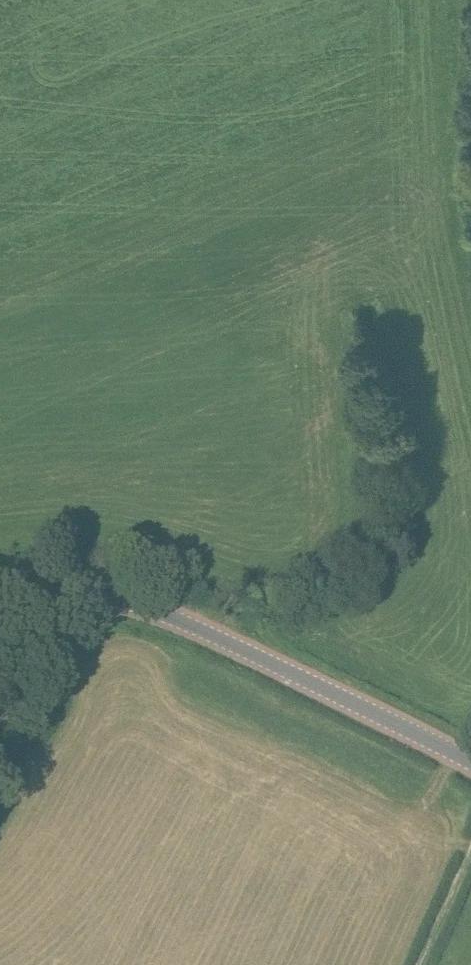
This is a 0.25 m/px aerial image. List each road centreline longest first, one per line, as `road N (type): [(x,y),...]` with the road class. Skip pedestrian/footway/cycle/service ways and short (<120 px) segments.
road 1 (tertiary): [(0,595),(95,593),(139,603),(470,761)]
road 2 (track): [(418,964),(470,851)]

